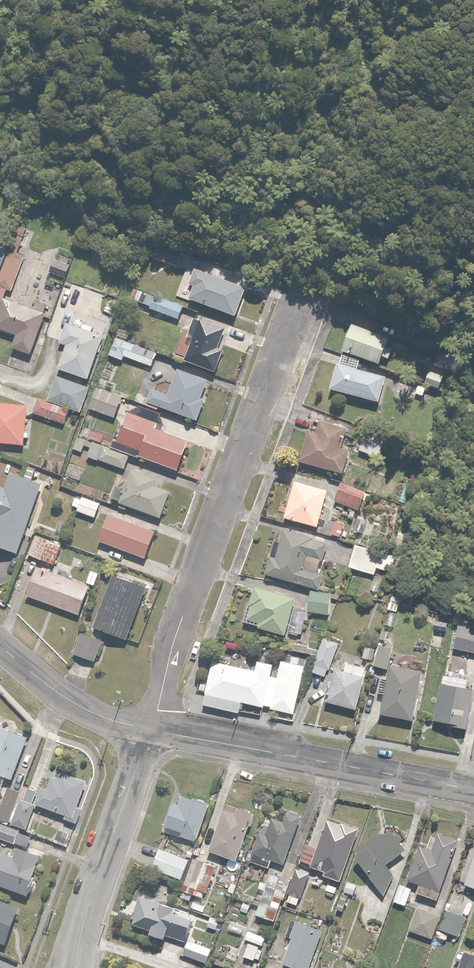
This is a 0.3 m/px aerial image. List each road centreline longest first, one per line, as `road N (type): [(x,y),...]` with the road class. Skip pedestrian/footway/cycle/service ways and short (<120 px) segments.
road 1 (residential): [(284,337),(181,619),(152,728)]
road 2 (residential): [(152,728),(473,791)]
road 3 (residential): [(75,967),(152,728)]
road 4 (residential): [(0,644),(79,706),(152,728)]

